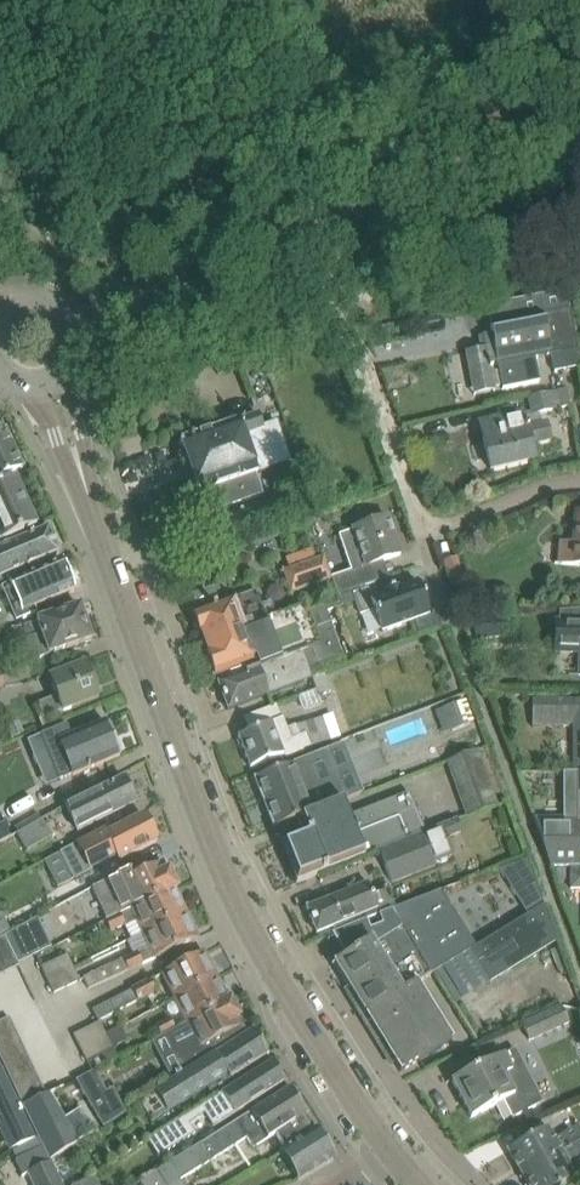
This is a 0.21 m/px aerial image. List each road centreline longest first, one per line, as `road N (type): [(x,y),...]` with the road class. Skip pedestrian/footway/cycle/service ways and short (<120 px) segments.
road 1 (secondary): [(393,1160),(248,927),(200,819),(47,392)]
road 2 (residential): [(309,225),(427,533),(579,470)]
road 3 (tertiary): [(309,225),(579,106)]
road 4 (tertiary): [(75,321),(309,225)]

